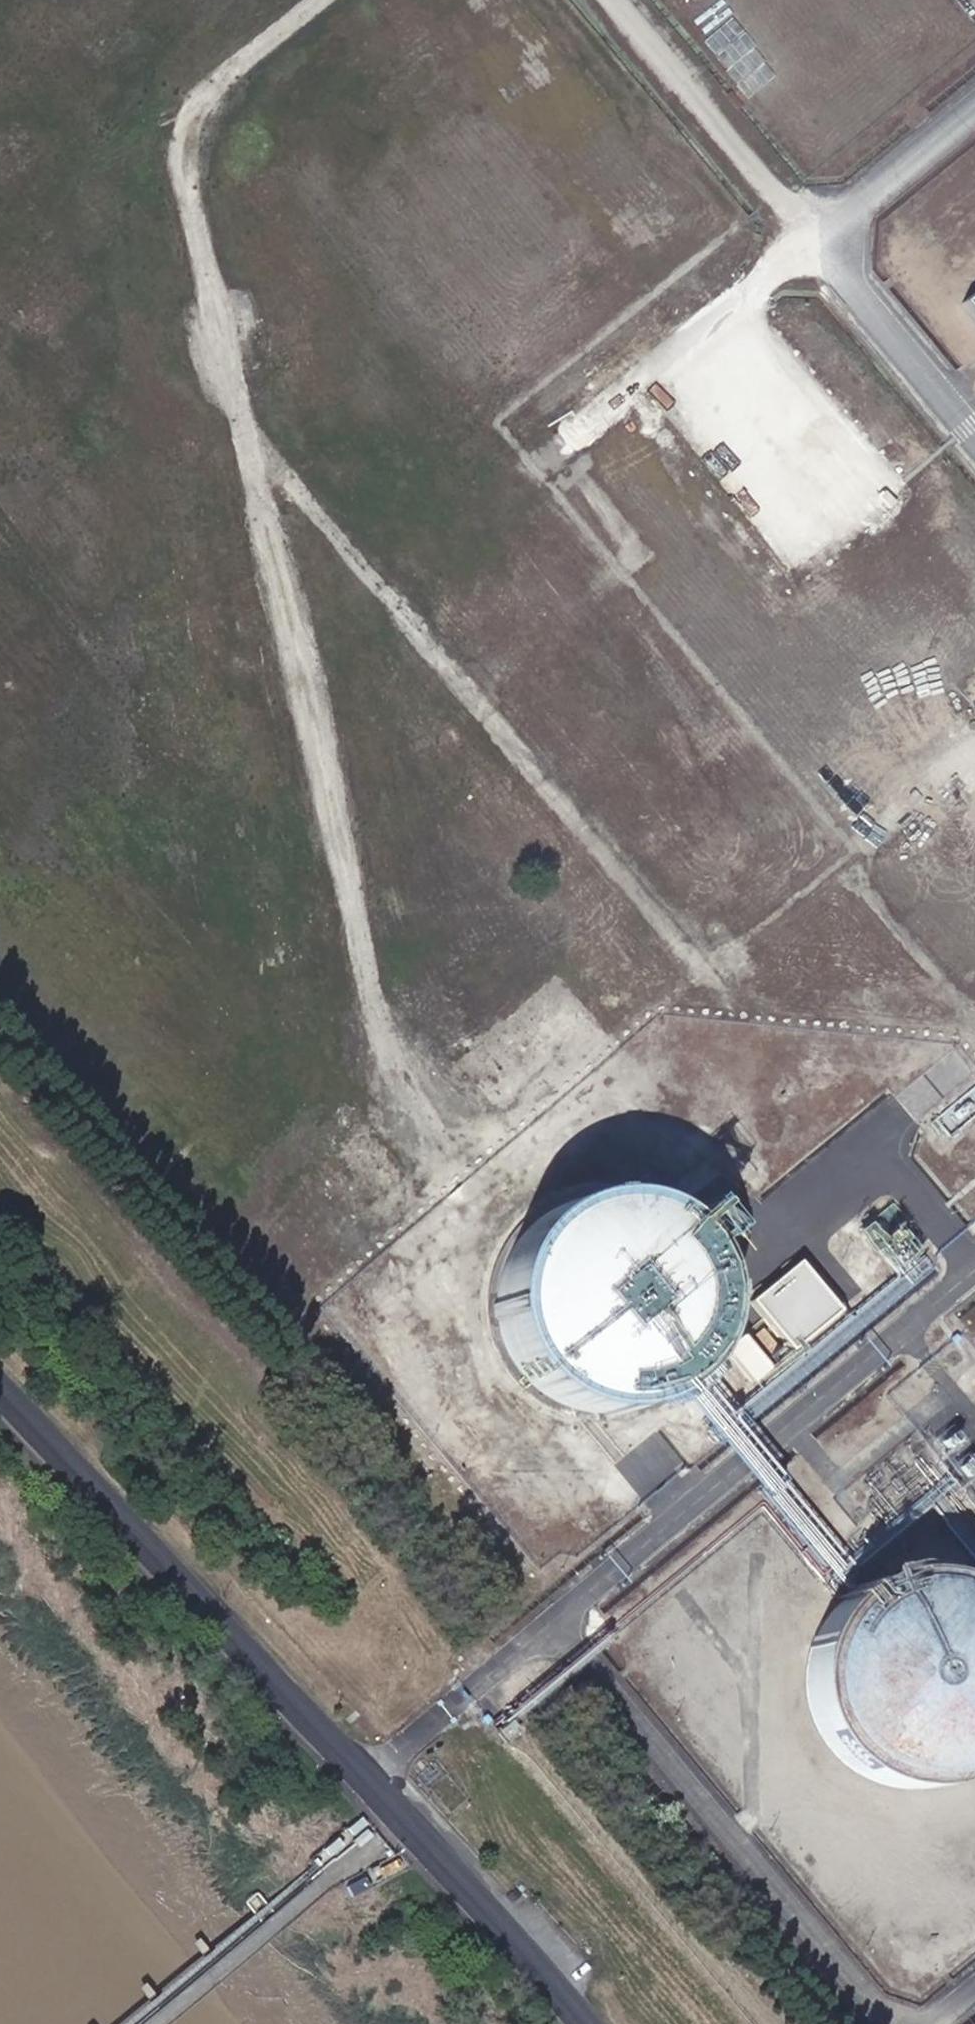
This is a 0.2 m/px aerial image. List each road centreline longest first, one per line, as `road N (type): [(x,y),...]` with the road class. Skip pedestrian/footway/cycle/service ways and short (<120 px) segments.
road 1 (tertiary): [(0,1392),(584,2023)]

